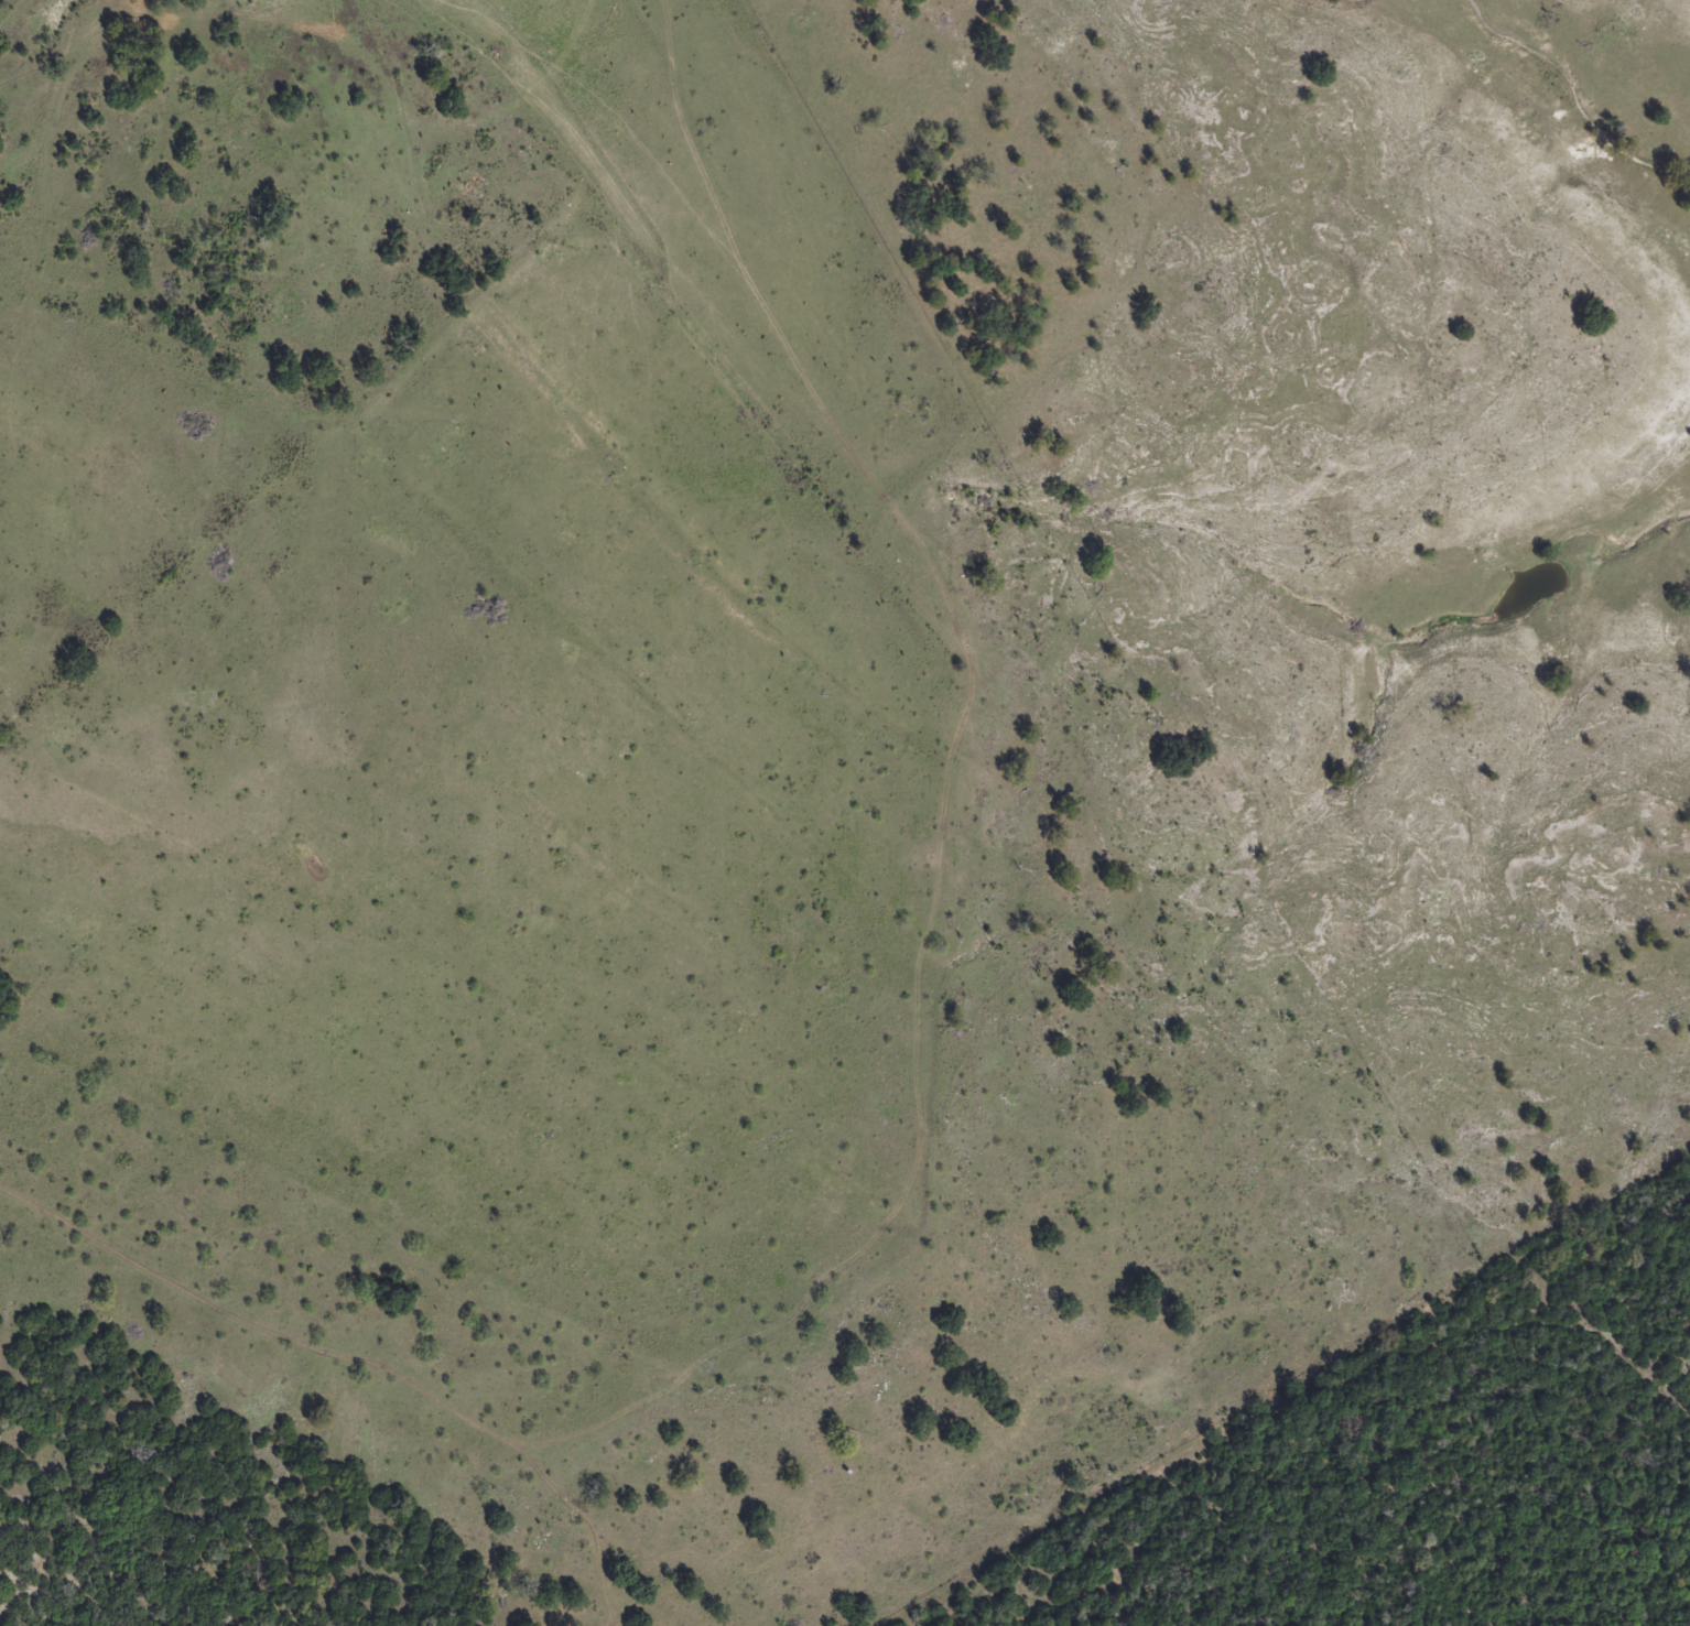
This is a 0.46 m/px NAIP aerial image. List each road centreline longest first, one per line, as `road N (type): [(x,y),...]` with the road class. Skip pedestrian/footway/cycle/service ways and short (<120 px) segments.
road 1 (residential): [(1264,0),(1318,329)]

